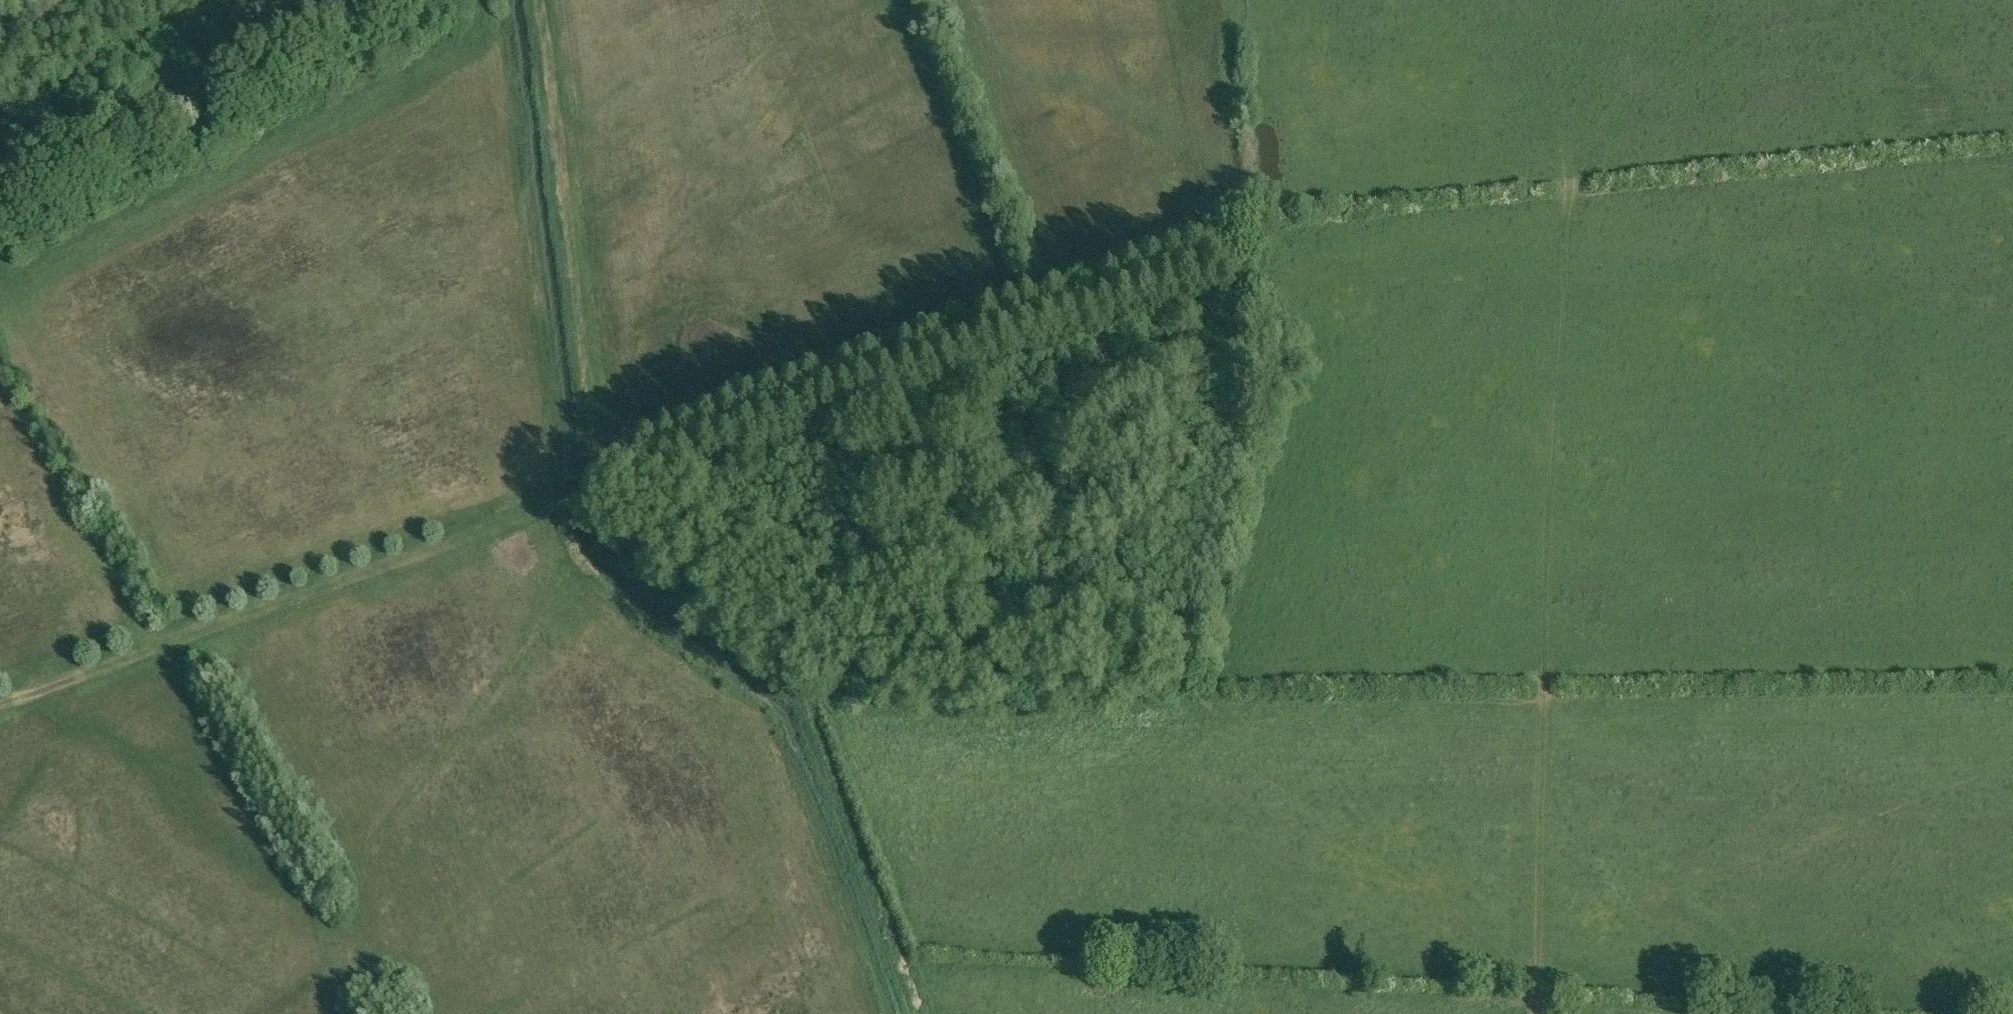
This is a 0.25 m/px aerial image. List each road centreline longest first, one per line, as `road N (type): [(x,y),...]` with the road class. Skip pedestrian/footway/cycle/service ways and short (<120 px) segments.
road 1 (track): [(1547,664),(1536,1013)]

